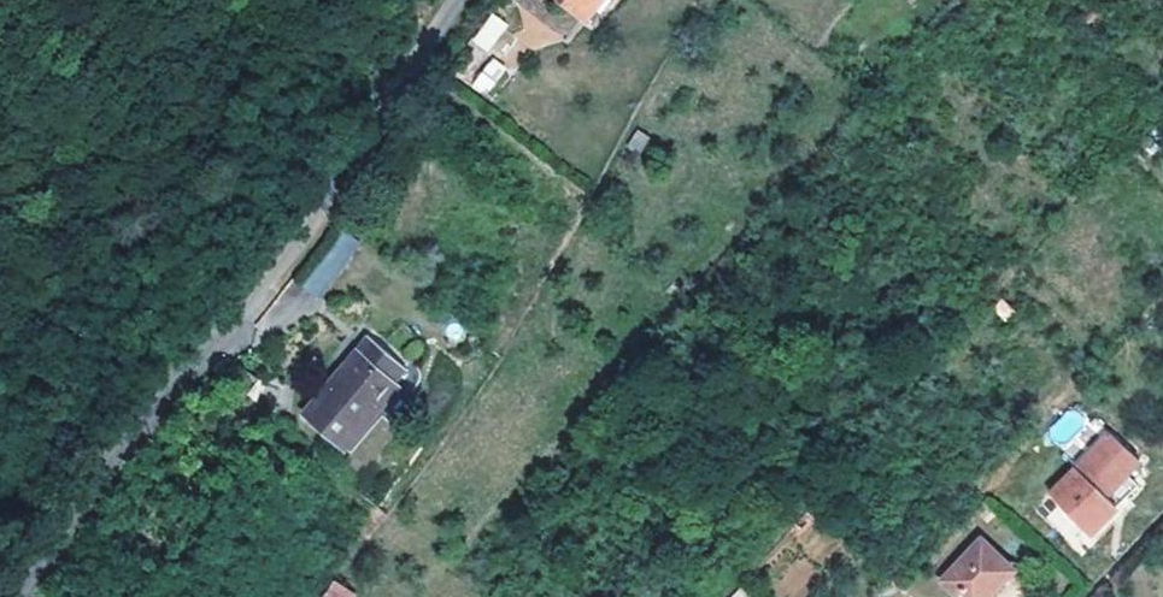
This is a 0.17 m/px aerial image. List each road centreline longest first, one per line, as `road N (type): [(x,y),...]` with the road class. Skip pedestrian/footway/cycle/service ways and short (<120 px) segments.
road 1 (residential): [(0,587),(221,335),(459,0)]

